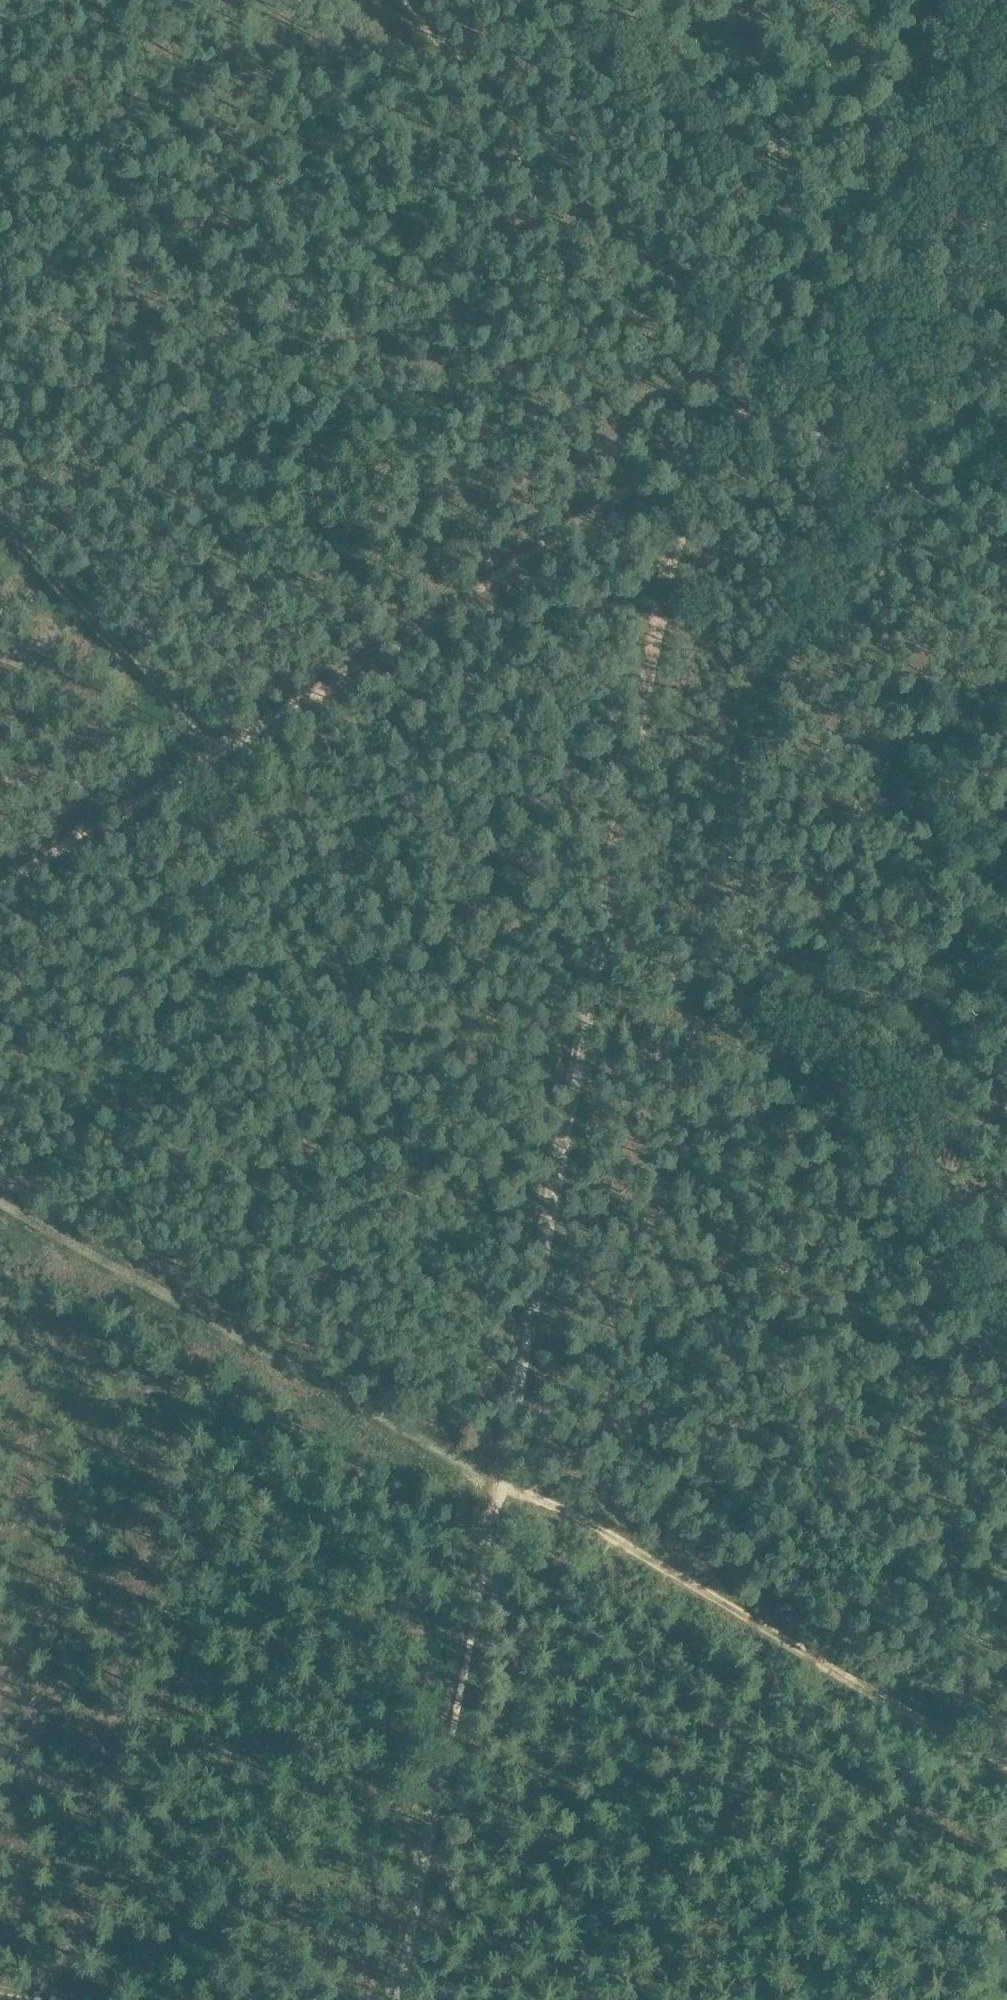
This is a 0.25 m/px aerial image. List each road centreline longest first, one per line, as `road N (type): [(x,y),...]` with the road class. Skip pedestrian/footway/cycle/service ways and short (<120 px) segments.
road 1 (track): [(700,440),(669,561),(388,1999)]
road 2 (track): [(0,1198),(489,1491),(1006,1766)]
road 3 (track): [(0,883),(488,586),(700,440)]
road 4 (track): [(602,948),(643,972),(865,1160),(904,1211),(969,1335),(1006,1378)]
road 5 (track): [(765,393),(394,0)]
road 6 (track): [(1006,196),(957,257),(700,440)]
road 7 (track): [(0,525),(214,754)]

